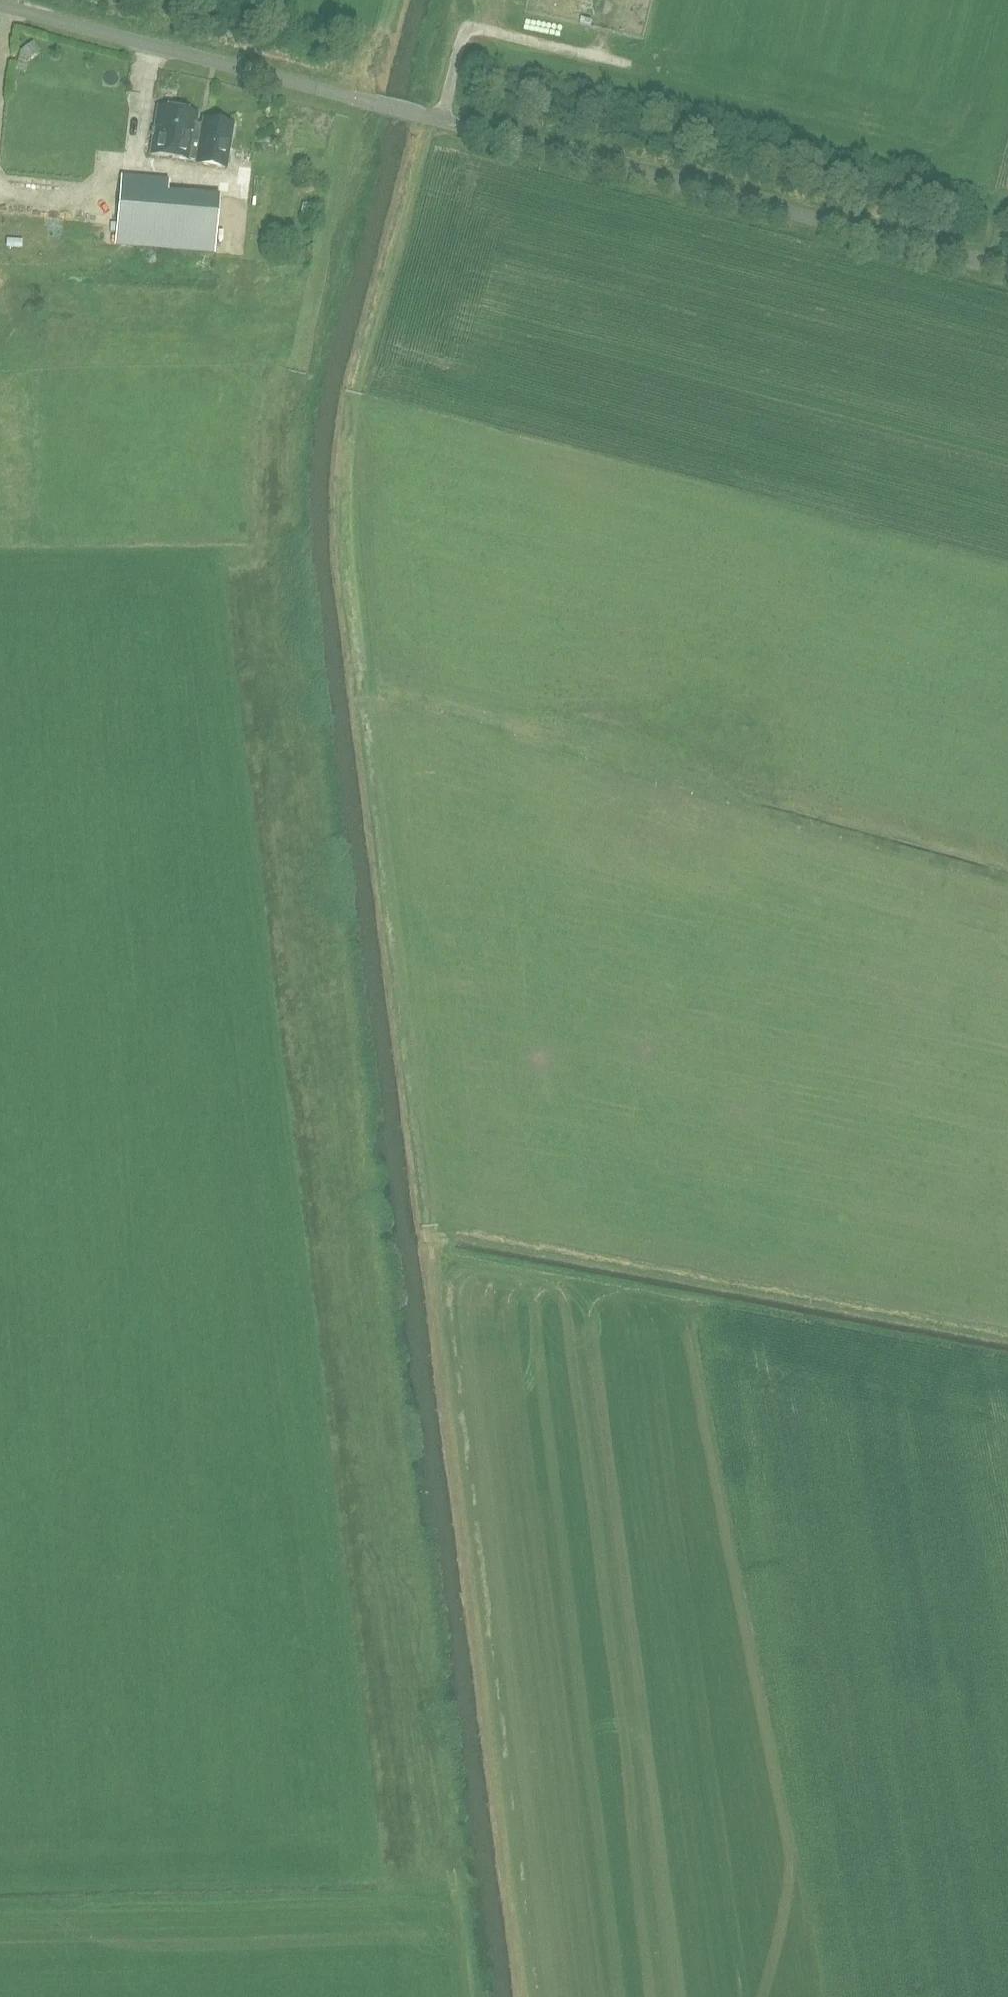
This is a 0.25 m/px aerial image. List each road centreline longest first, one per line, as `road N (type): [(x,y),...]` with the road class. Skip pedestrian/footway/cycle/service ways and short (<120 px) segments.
road 1 (unclassified): [(1007,271),(0,7)]

